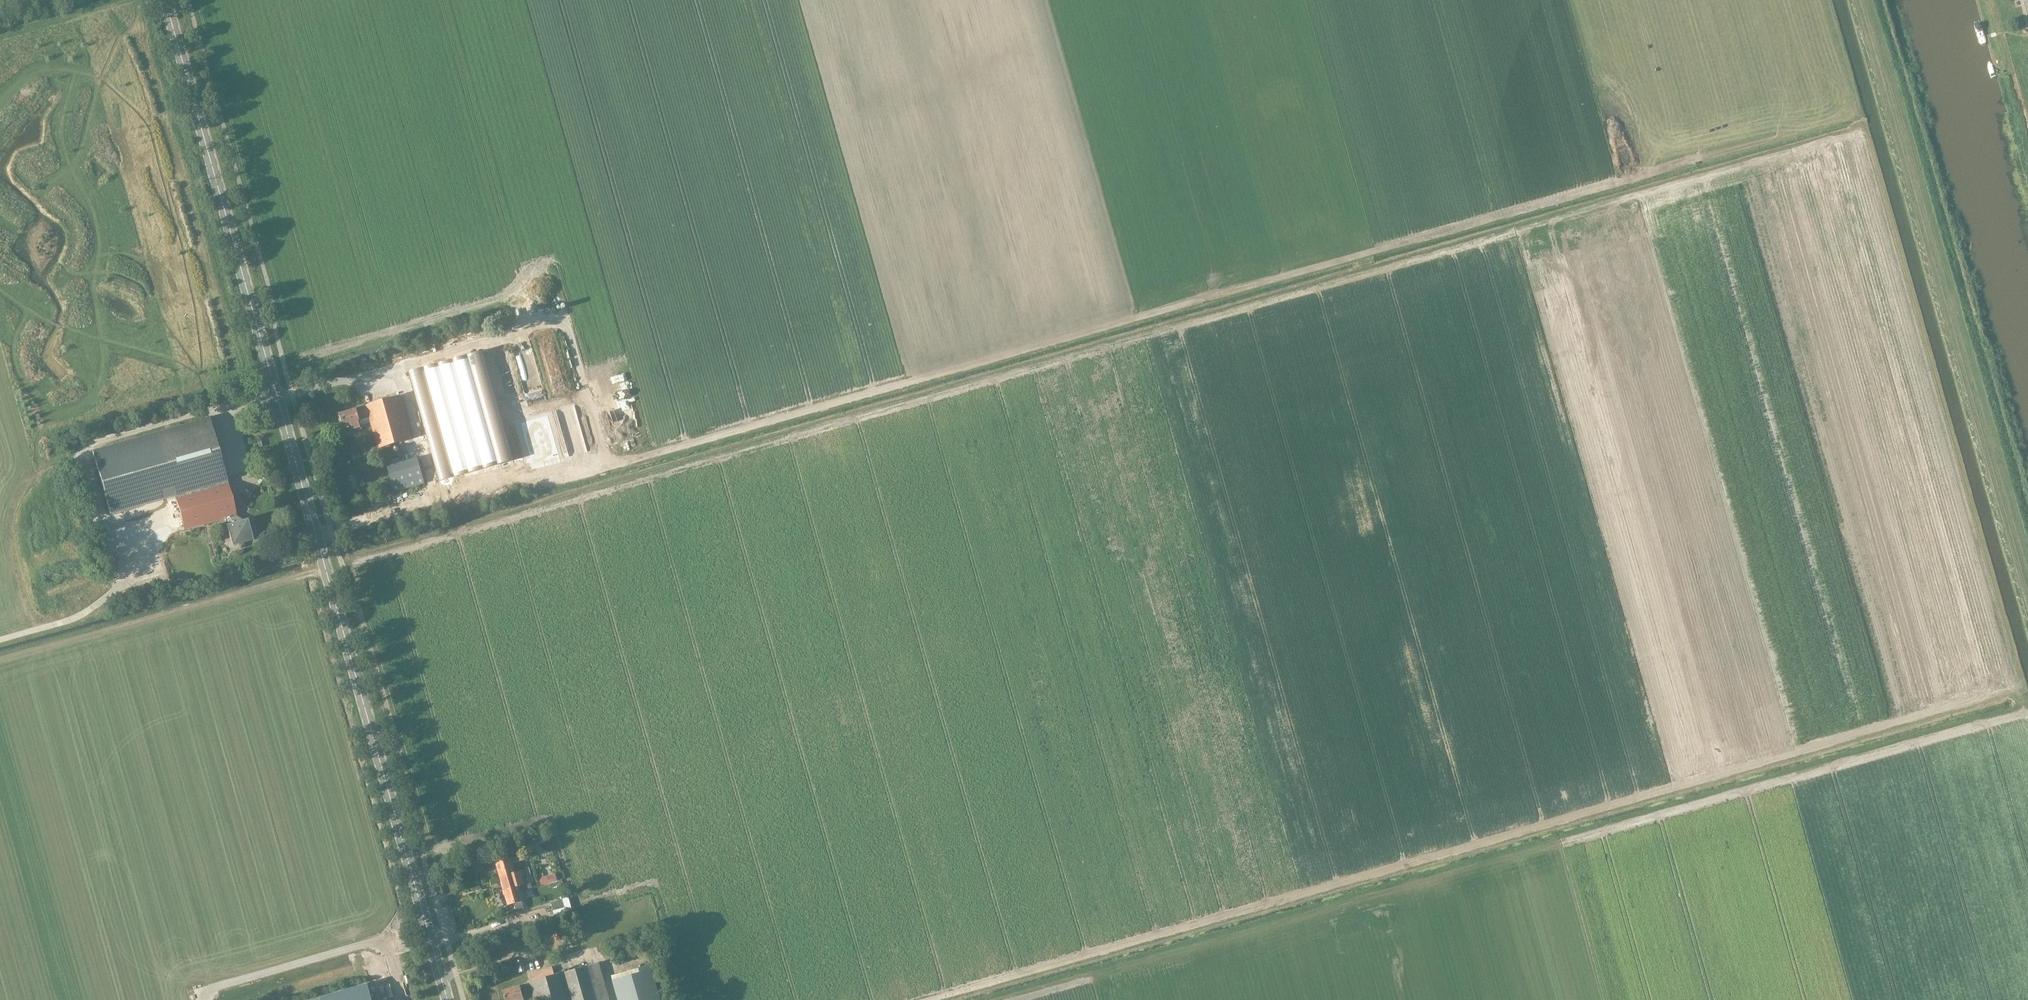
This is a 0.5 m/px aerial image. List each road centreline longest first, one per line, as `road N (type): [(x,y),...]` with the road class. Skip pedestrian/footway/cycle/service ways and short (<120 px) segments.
road 1 (secondary): [(448,999),(166,0)]

